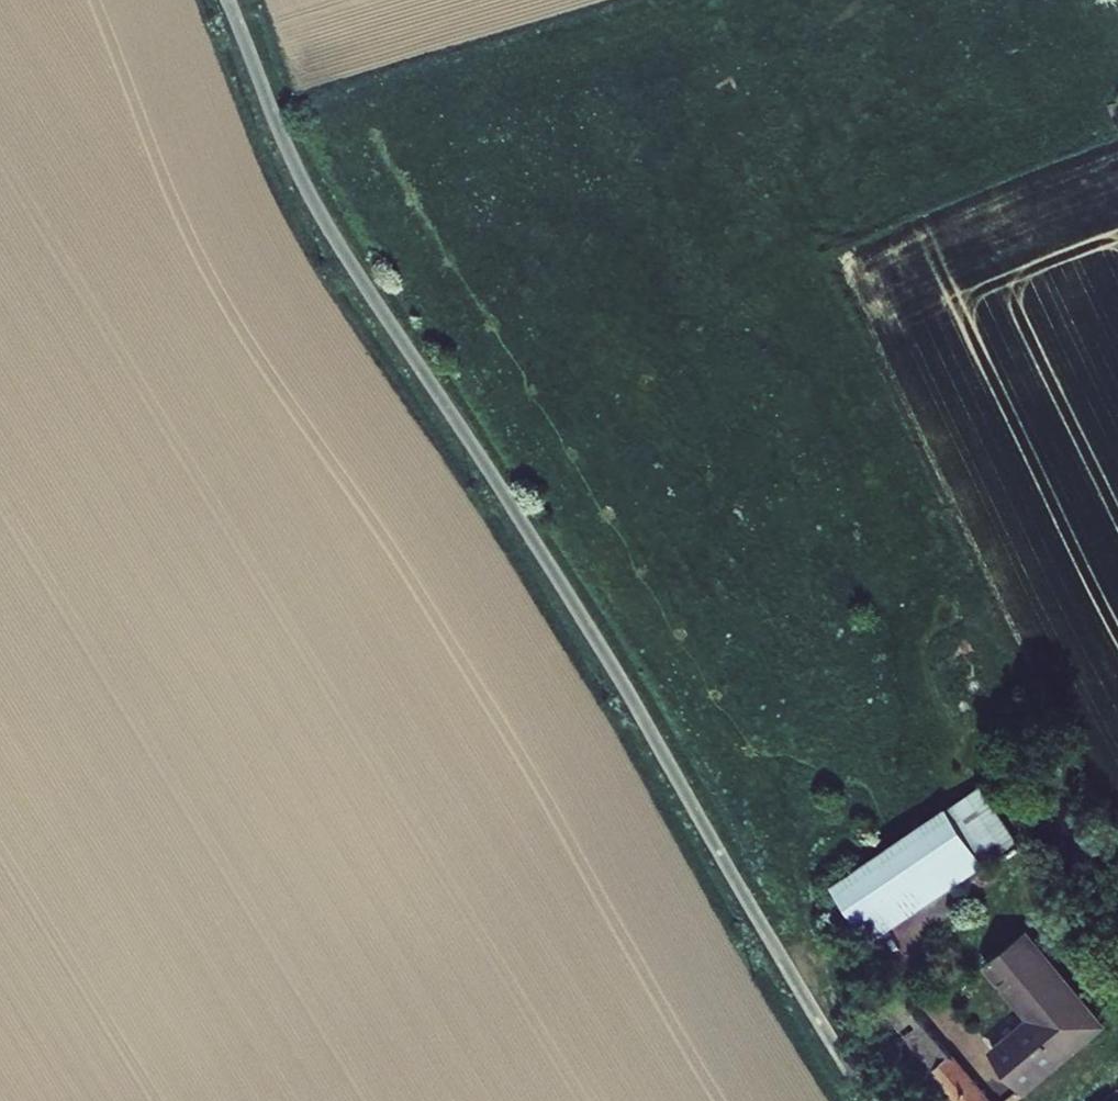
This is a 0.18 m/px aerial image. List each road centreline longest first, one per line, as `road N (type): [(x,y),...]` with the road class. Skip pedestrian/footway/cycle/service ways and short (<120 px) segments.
road 1 (unclassified): [(227,0),(288,153),(341,253),(528,537),(870,1100)]

